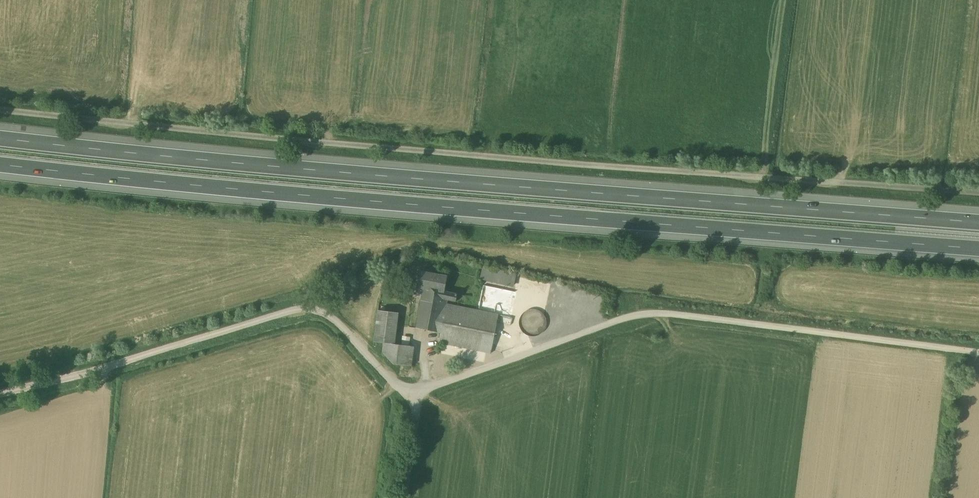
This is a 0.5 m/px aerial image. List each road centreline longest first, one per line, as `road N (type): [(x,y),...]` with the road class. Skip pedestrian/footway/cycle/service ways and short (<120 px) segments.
road 1 (motorway): [(0,161),(978,246)]
road 2 (motorway): [(978,220),(0,135)]
road 3 (unclassified): [(0,108),(978,191)]
road 4 (unclassified): [(417,402),(424,388),(648,310),(978,348)]
road 5 (unclassified): [(0,391),(310,305),(330,311),(417,402)]

